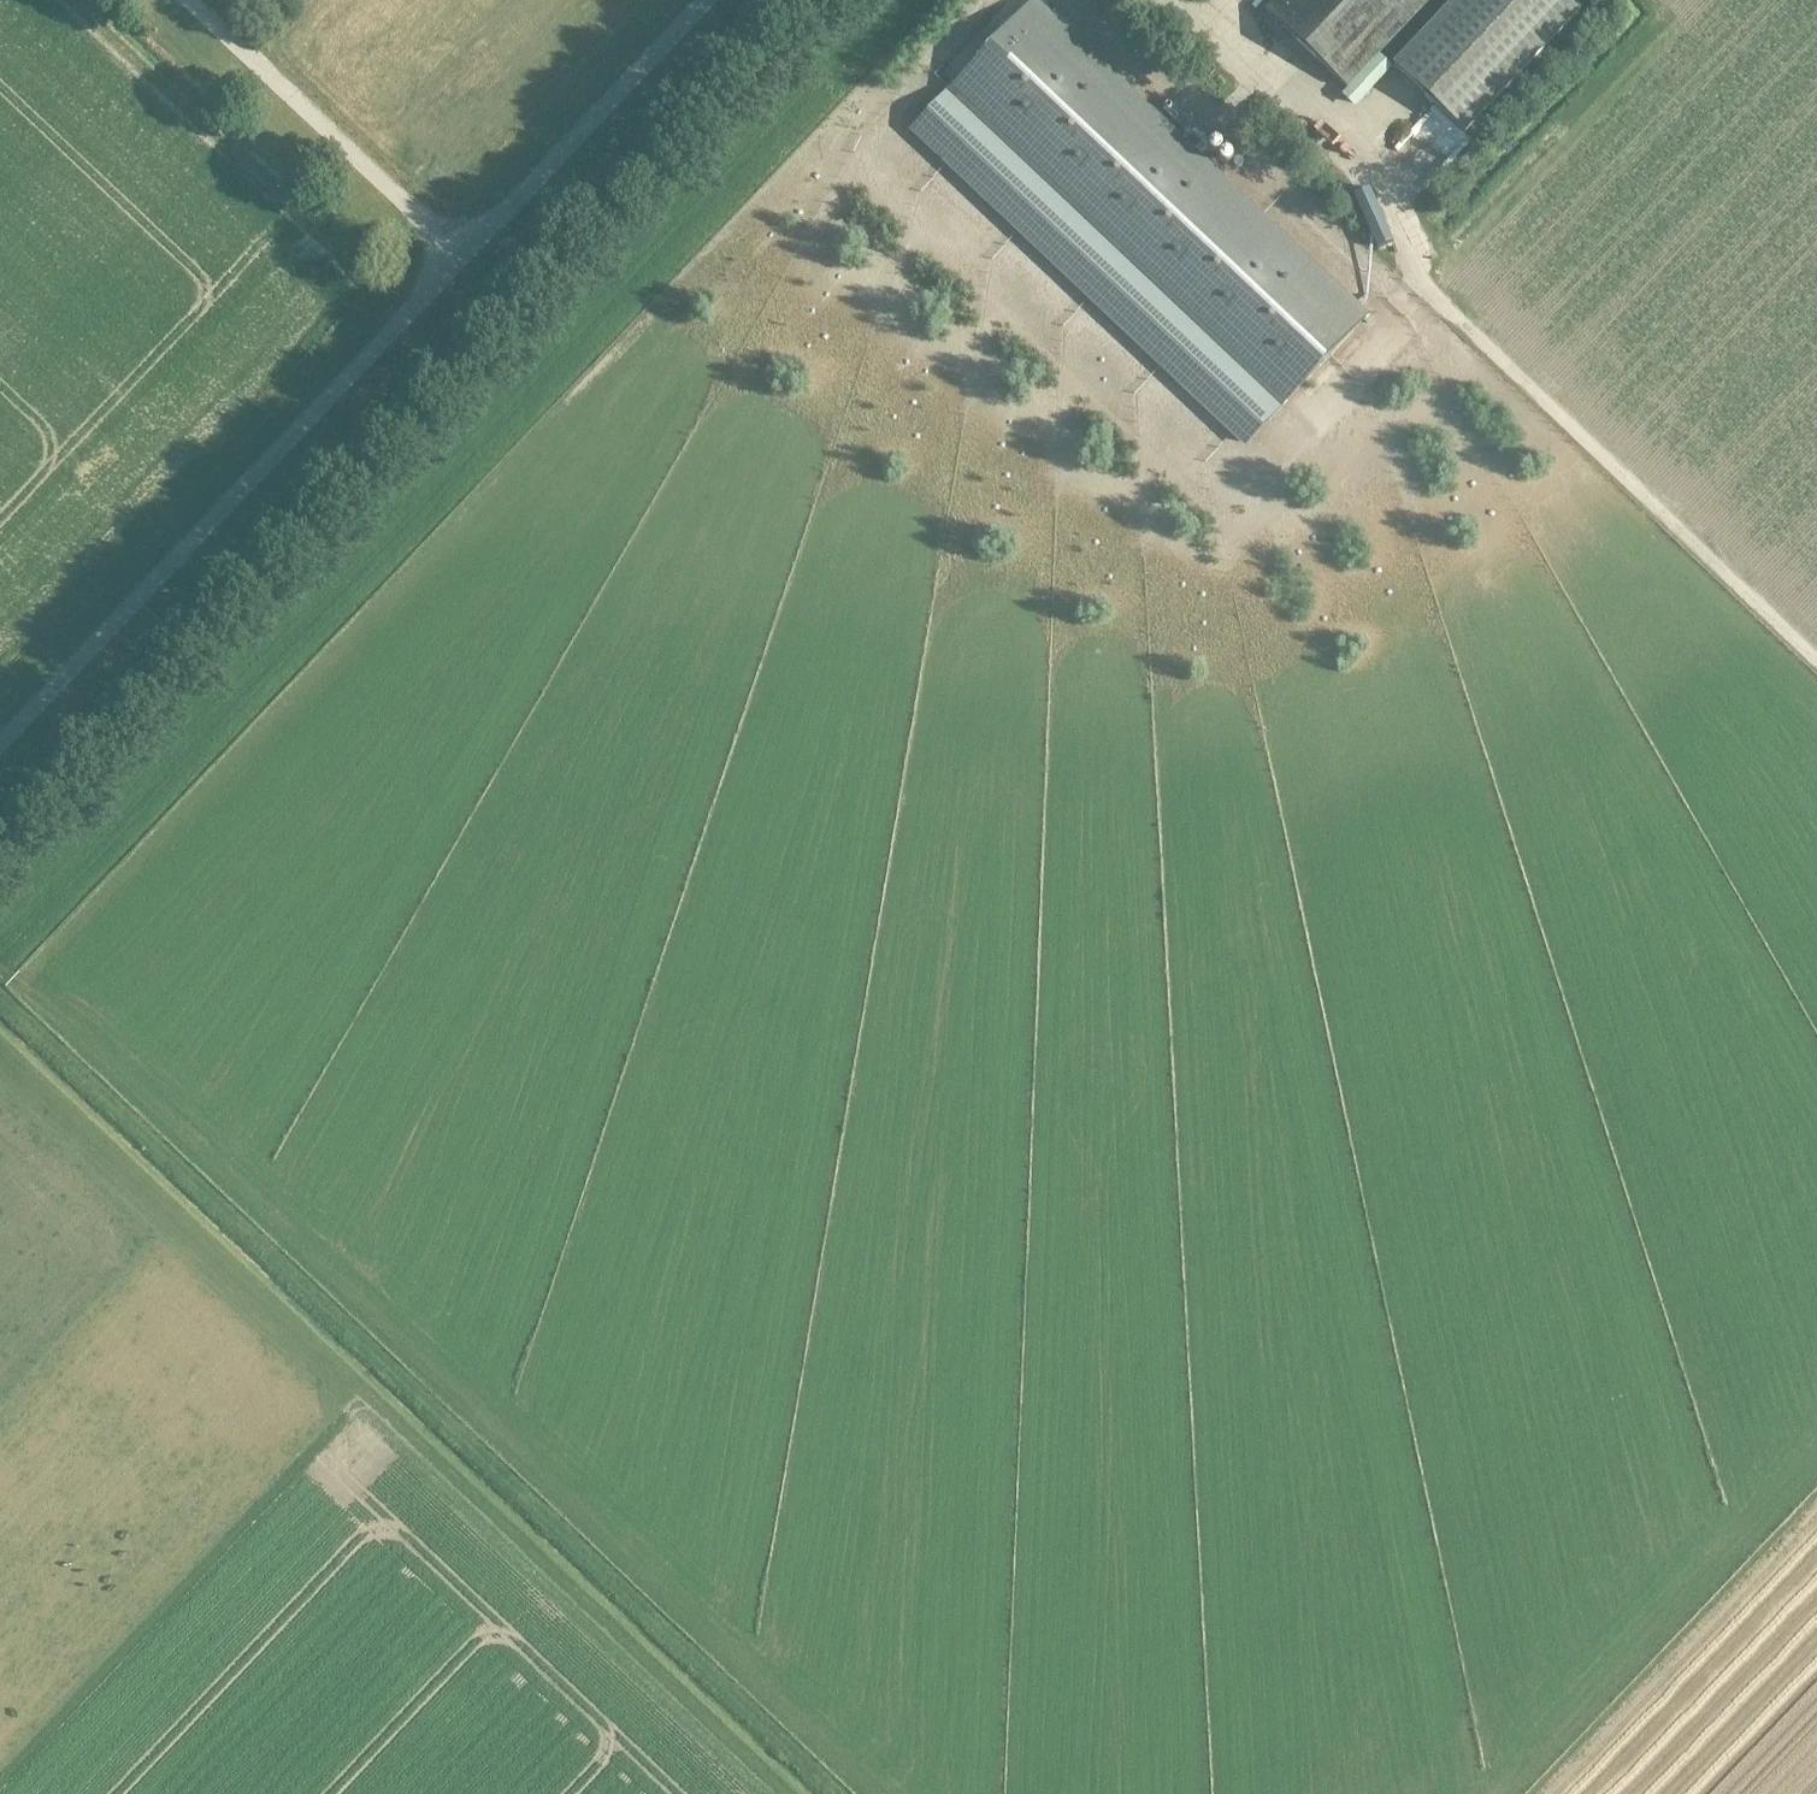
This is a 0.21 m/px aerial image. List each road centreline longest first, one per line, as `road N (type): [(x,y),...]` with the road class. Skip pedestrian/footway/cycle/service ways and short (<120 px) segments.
road 1 (unclassified): [(0,740),(704,0)]

